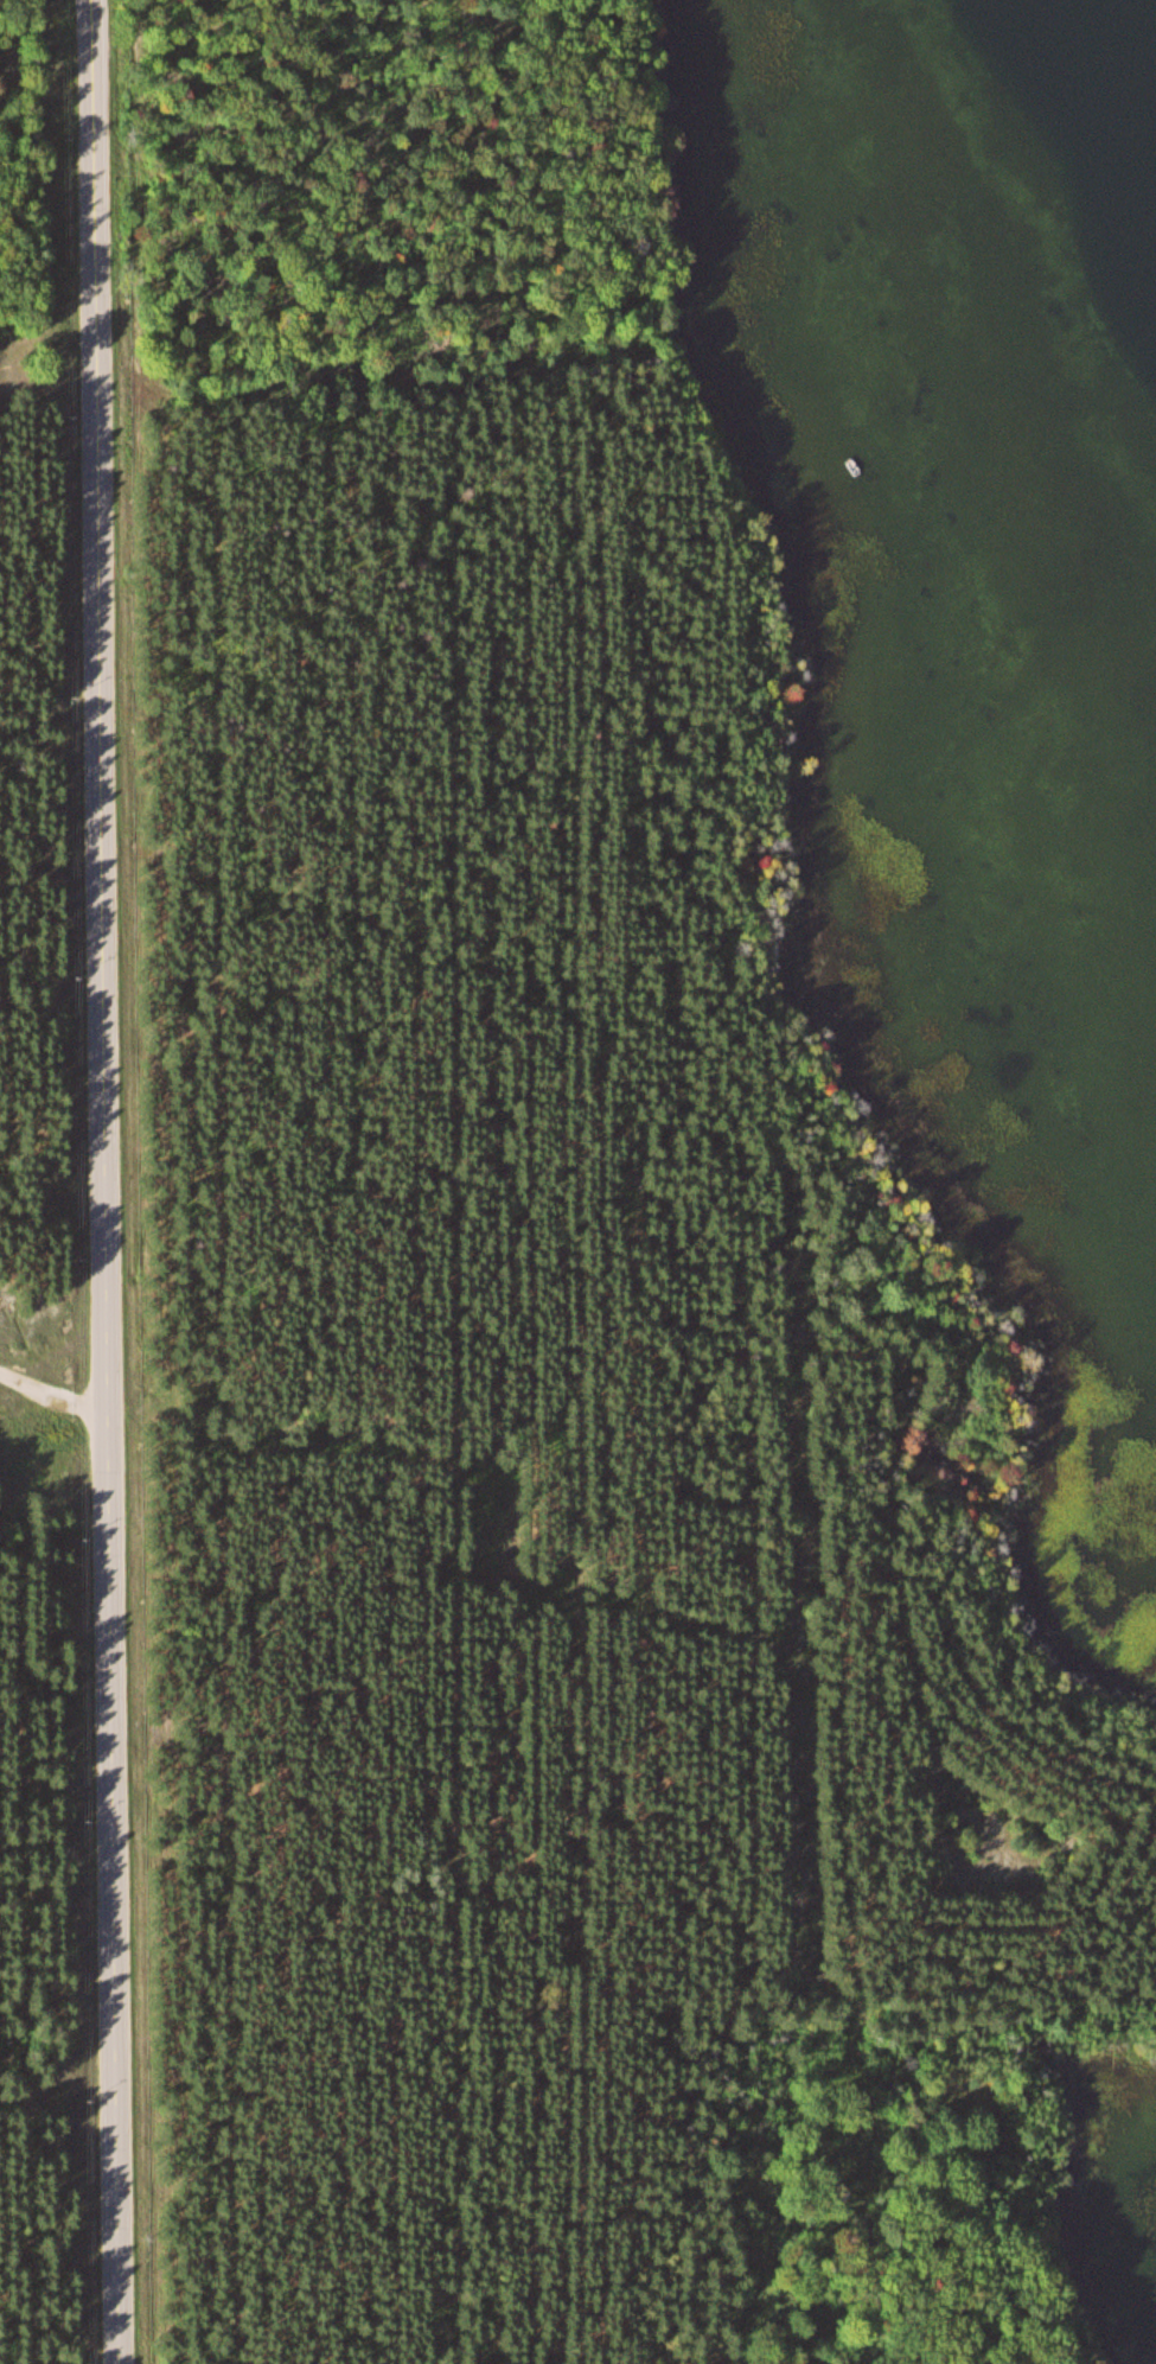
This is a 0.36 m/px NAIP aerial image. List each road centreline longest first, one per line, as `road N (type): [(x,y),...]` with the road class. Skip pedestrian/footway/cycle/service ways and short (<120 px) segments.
road 1 (tertiary): [(119,2363),(90,0)]
road 2 (track): [(0,1363),(113,1426)]

